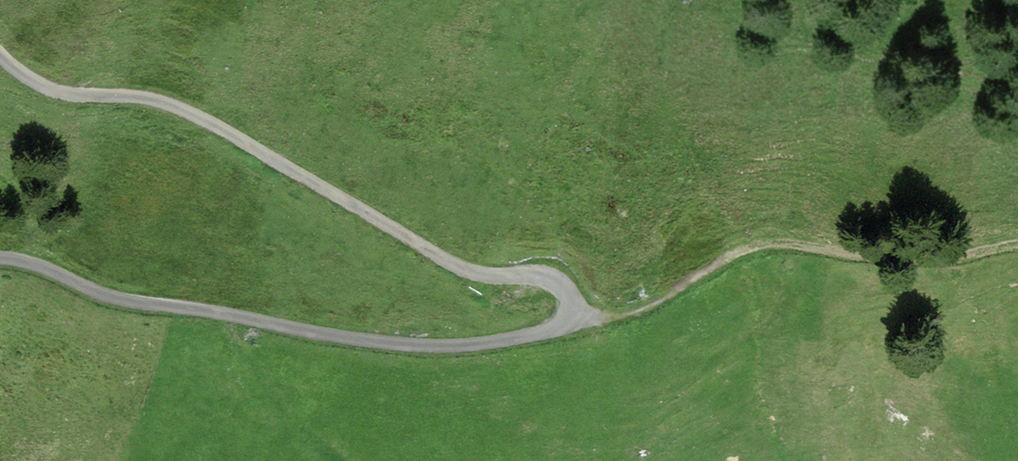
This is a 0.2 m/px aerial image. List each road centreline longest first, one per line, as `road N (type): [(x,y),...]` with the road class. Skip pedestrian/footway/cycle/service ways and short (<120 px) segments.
road 1 (unclassified): [(0,259),(46,268),(118,300),(397,344),(525,337),(569,325),(572,315),(569,294),(548,277),(468,270),(179,109),(47,88),(0,53)]
road 2 (track): [(569,325),(640,311),(760,247),(926,259),(1017,244)]

